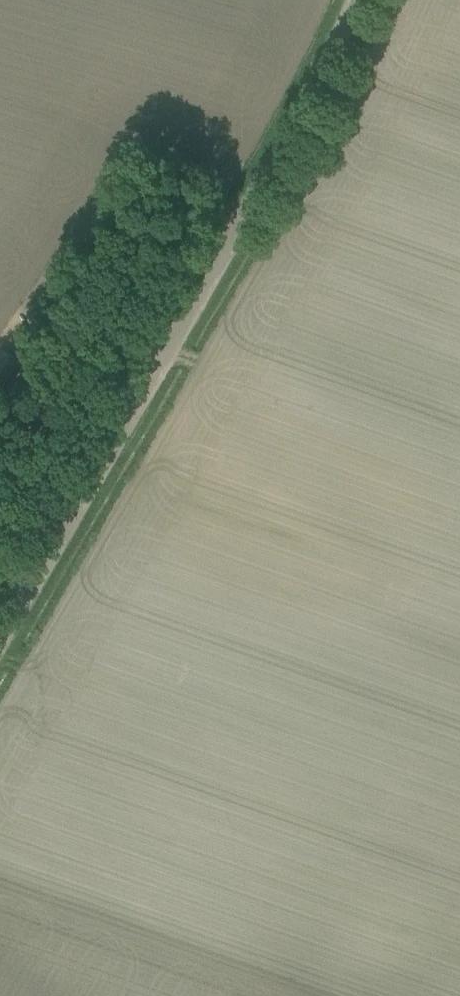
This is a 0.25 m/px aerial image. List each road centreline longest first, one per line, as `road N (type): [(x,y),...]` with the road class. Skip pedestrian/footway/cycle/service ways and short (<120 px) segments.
road 1 (unclassified): [(0,629),(268,179),(354,0)]

